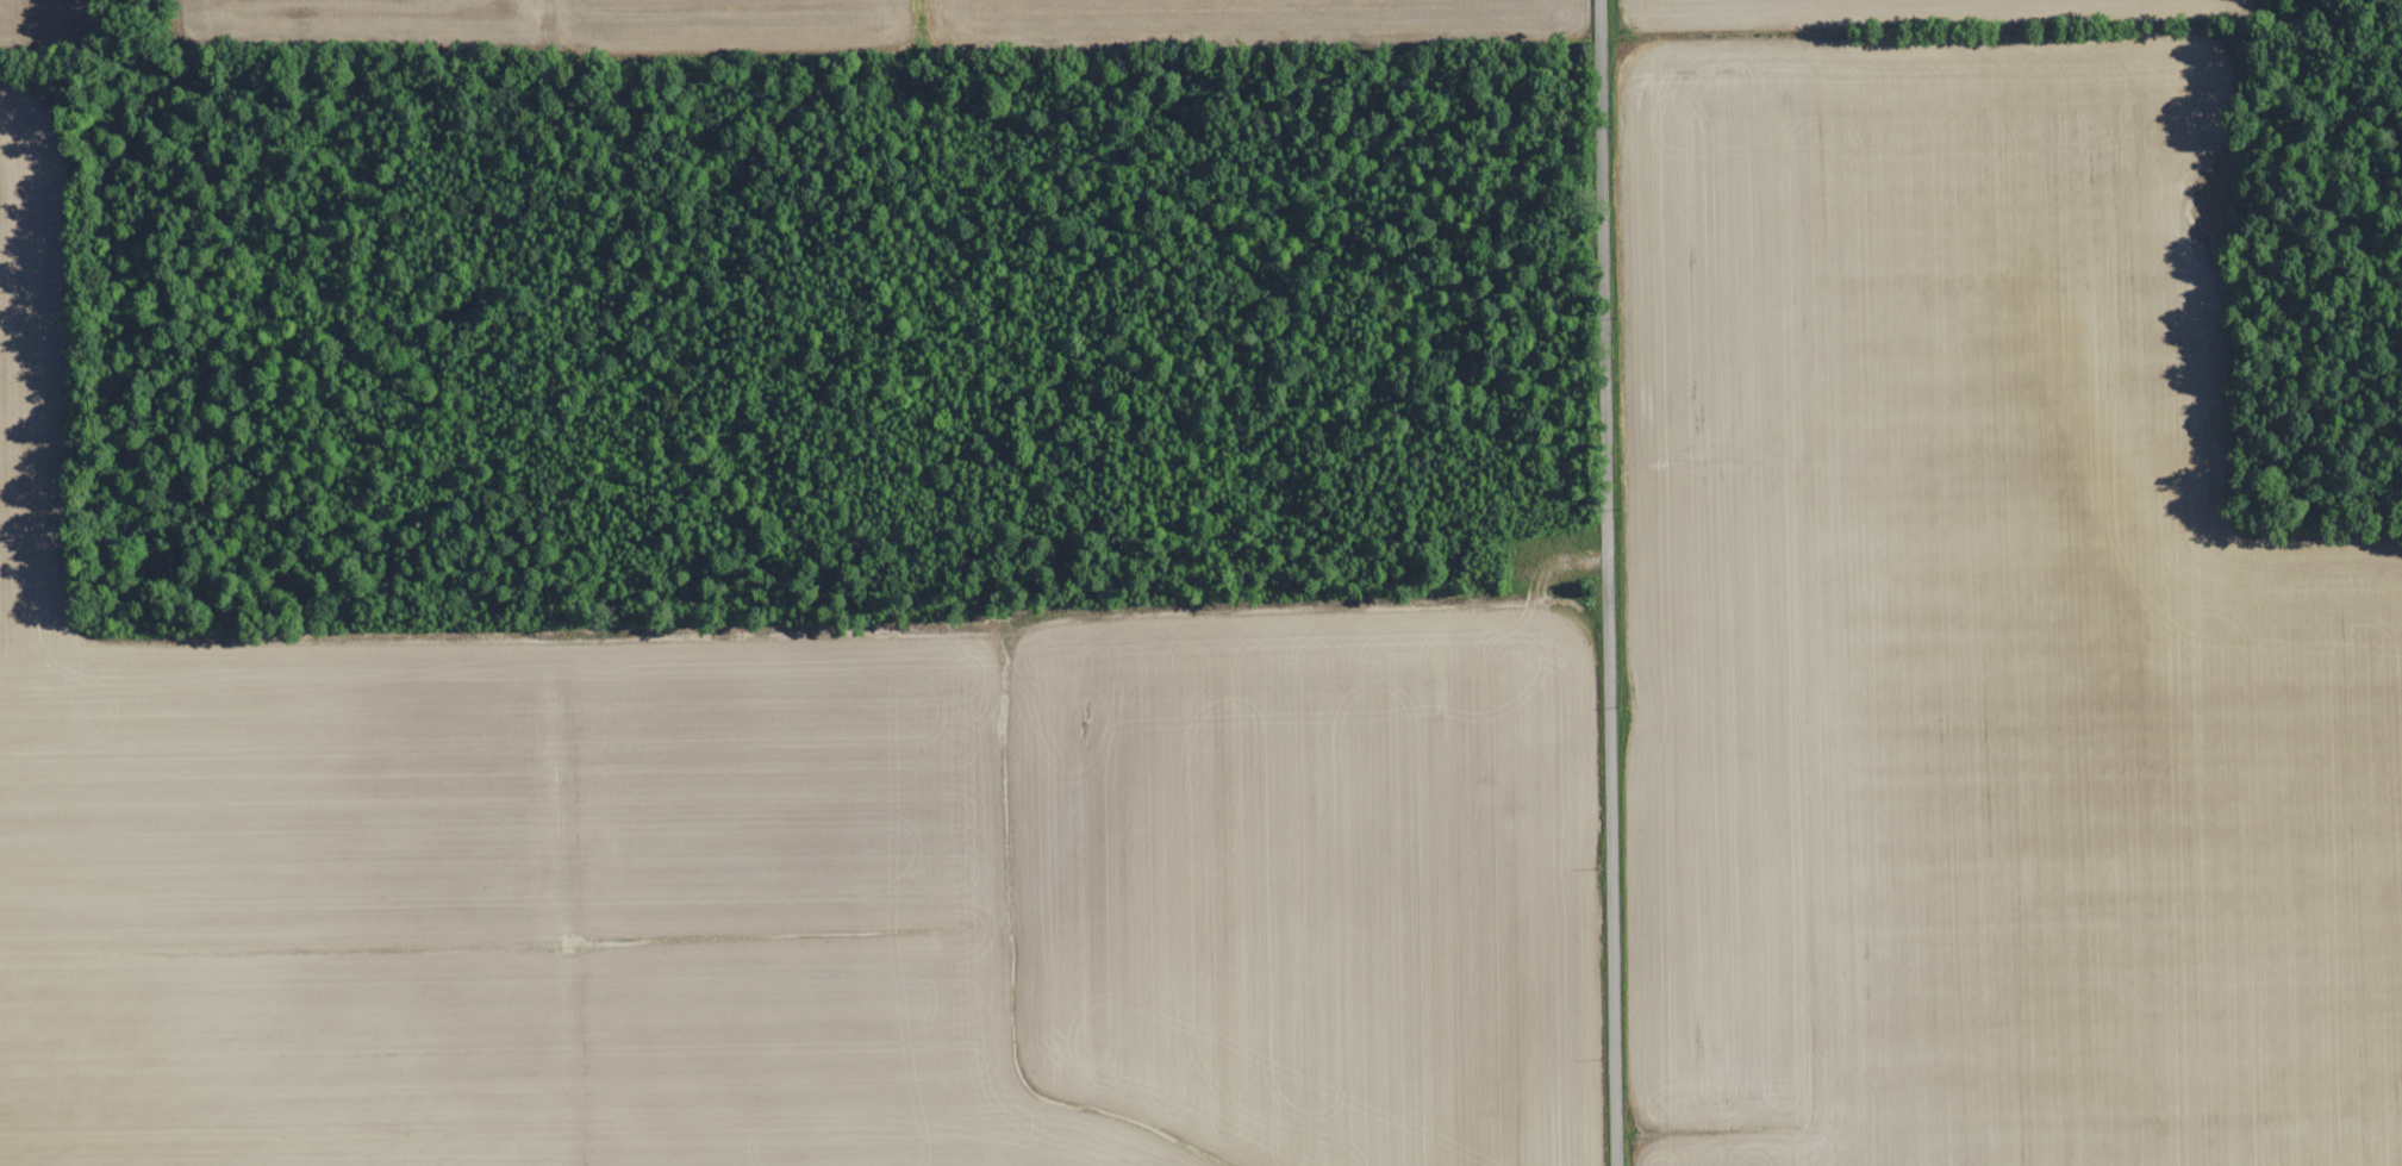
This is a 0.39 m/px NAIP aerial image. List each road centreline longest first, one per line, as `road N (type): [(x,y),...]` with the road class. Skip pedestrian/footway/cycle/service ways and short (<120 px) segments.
road 1 (residential): [(1614,1165),(1601,0)]

